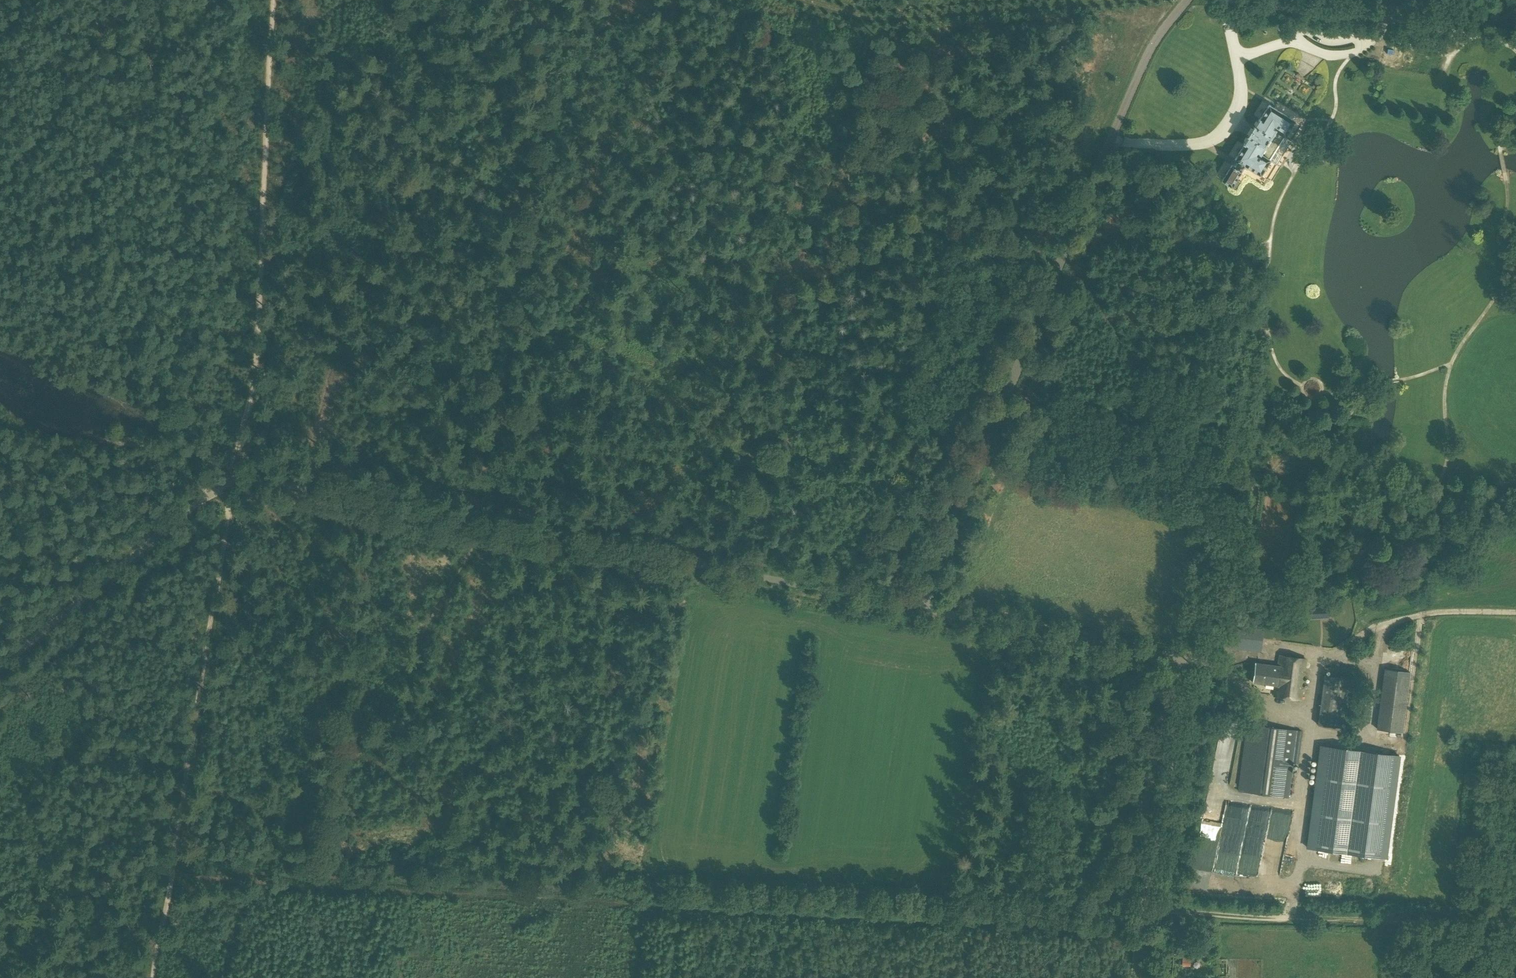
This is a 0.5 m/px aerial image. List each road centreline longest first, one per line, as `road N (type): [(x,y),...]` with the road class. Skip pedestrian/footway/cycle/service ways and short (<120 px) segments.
road 1 (track): [(1177,0),(1117,81),(912,567),(232,467)]
road 2 (unclassified): [(0,666),(187,510),(251,482),(918,607)]
road 3 (unclassified): [(918,607),(1148,55),(1188,0)]
road 4 (unclassified): [(1136,977),(1142,908),(1190,660),(918,607)]
road 5 (track): [(232,467),(156,977)]
road 6 (track): [(232,467),(260,312),(274,0)]
road 7 (track): [(1142,908),(1515,922)]
road 8 (track): [(0,324),(26,329),(131,388),(232,467)]
road 9 (track): [(1214,510),(1255,290),(1250,245)]
road 10 (track): [(877,0),(933,14),(1098,0)]
road 11 (track): [(1214,510),(1190,660)]

